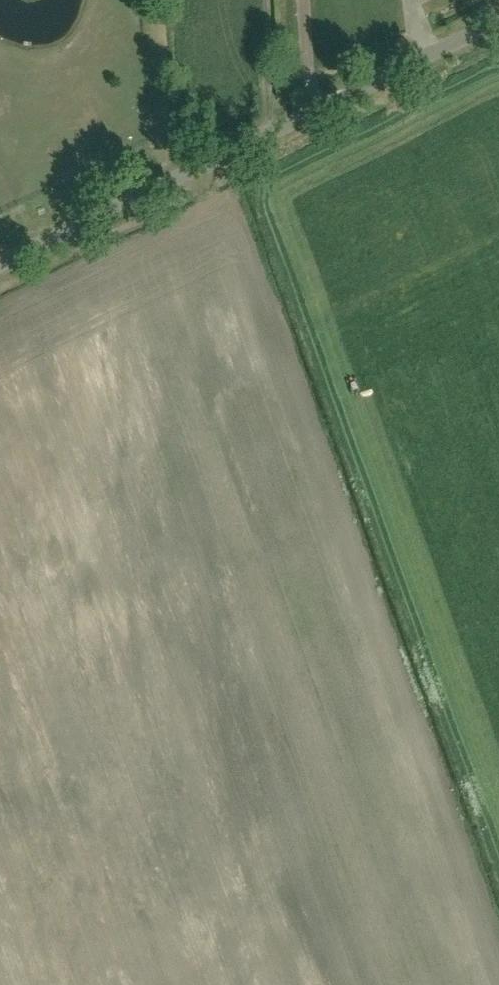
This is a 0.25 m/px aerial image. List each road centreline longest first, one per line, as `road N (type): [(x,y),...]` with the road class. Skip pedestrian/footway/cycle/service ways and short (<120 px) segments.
road 1 (unclassified): [(0,263),(498,22)]

